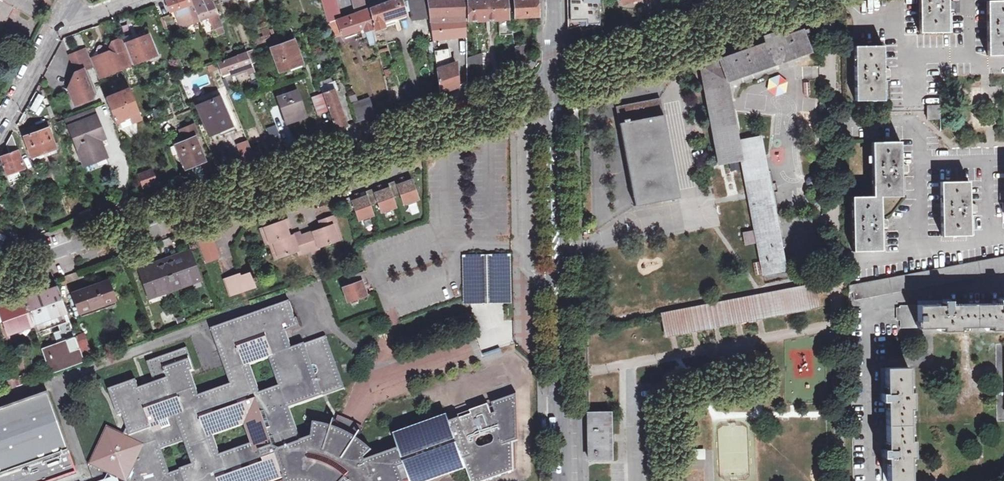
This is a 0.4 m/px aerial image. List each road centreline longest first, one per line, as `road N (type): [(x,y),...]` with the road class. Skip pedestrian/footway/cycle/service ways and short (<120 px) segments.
road 1 (residential): [(0,274),(552,78)]
road 2 (residential): [(552,78),(771,0)]
road 3 (residential): [(557,280),(552,78)]
road 4 (unclassified): [(562,480),(559,360)]

